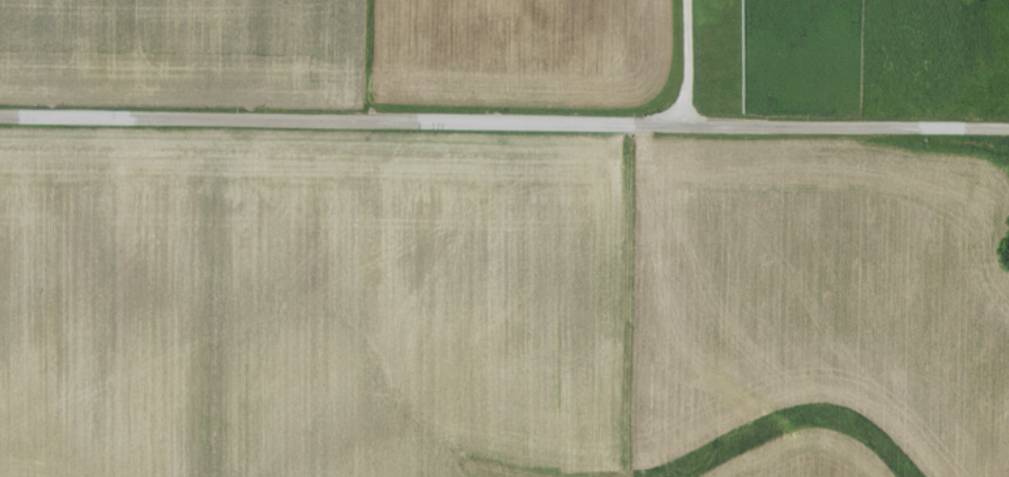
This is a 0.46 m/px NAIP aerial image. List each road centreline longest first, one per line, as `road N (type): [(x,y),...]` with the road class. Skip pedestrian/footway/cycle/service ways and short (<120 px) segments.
road 1 (residential): [(1008,128),(0,117)]

